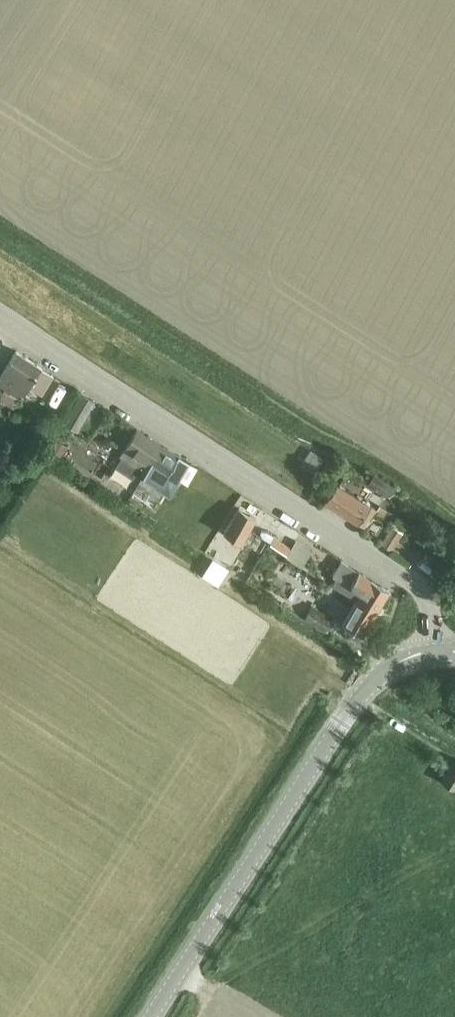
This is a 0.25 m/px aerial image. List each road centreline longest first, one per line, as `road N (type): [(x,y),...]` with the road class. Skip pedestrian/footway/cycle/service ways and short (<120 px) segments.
road 1 (tertiary): [(434,651),(433,612),(403,574),(0,315)]
road 2 (tertiary): [(154,1016),(341,721),(383,667),(434,651)]

